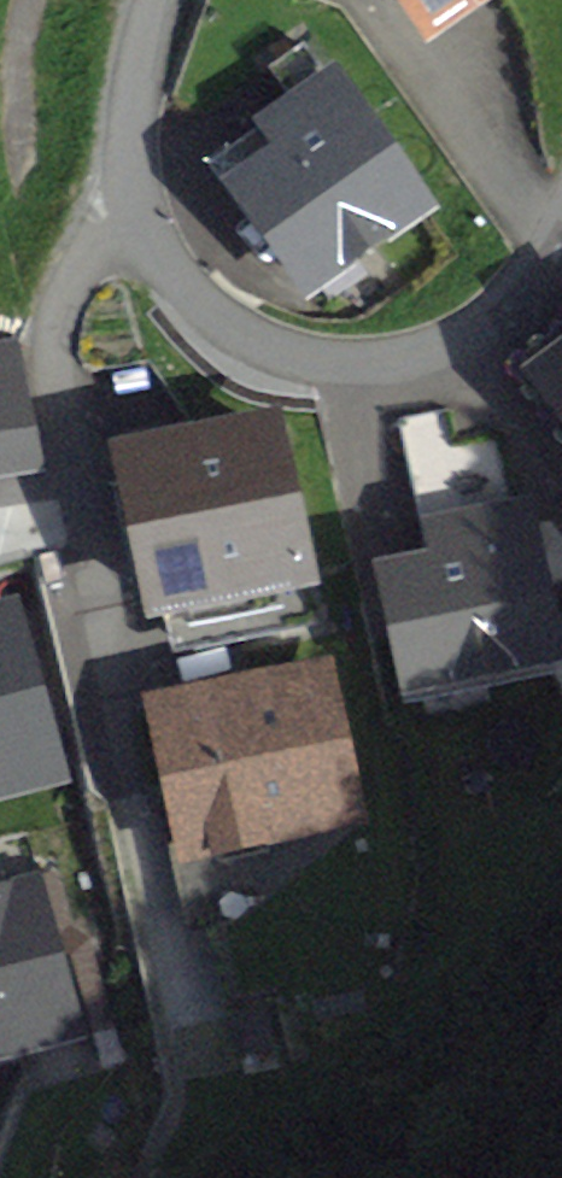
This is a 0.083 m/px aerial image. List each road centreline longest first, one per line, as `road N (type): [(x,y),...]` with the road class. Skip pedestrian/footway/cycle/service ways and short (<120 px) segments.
road 1 (unclassified): [(161,0),(128,125),(129,171),(155,251),(216,325),(274,351),(337,361),(464,335),(512,301),(561,221)]

